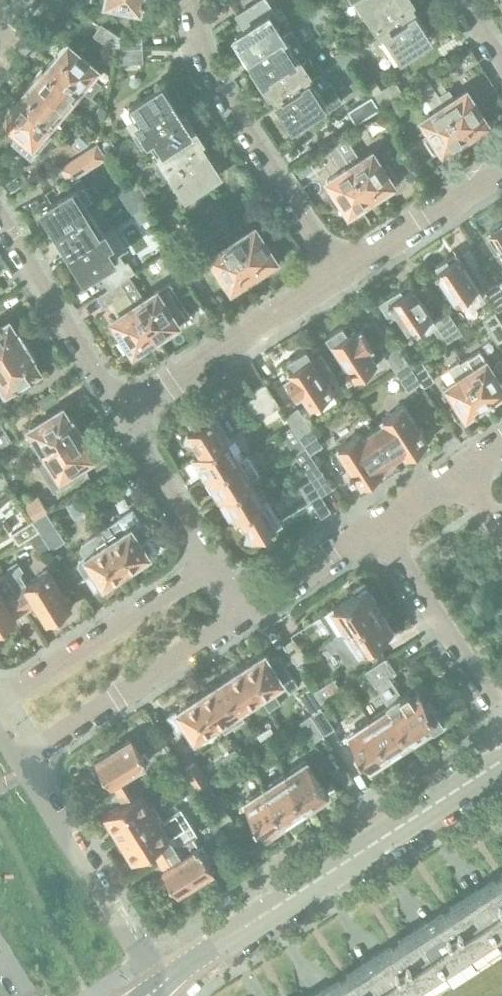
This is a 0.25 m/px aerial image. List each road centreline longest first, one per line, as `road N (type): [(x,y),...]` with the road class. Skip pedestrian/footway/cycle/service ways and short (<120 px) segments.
road 1 (residential): [(160,985),(501,763)]
road 2 (residential): [(341,274),(221,84),(197,0)]
road 3 (residential): [(22,761),(245,616)]
road 4 (residential): [(160,985),(36,795),(22,761)]
road 5 (residential): [(126,416),(341,274)]
road 6 (residential): [(0,701),(214,571)]
road 7 (residential): [(126,416),(0,215)]
road 8 (residential): [(501,714),(389,524)]
road 9 (residential): [(341,274),(501,168)]
road 10 (residential): [(214,571),(126,416)]
road 11 (residential): [(245,616),(389,524)]

